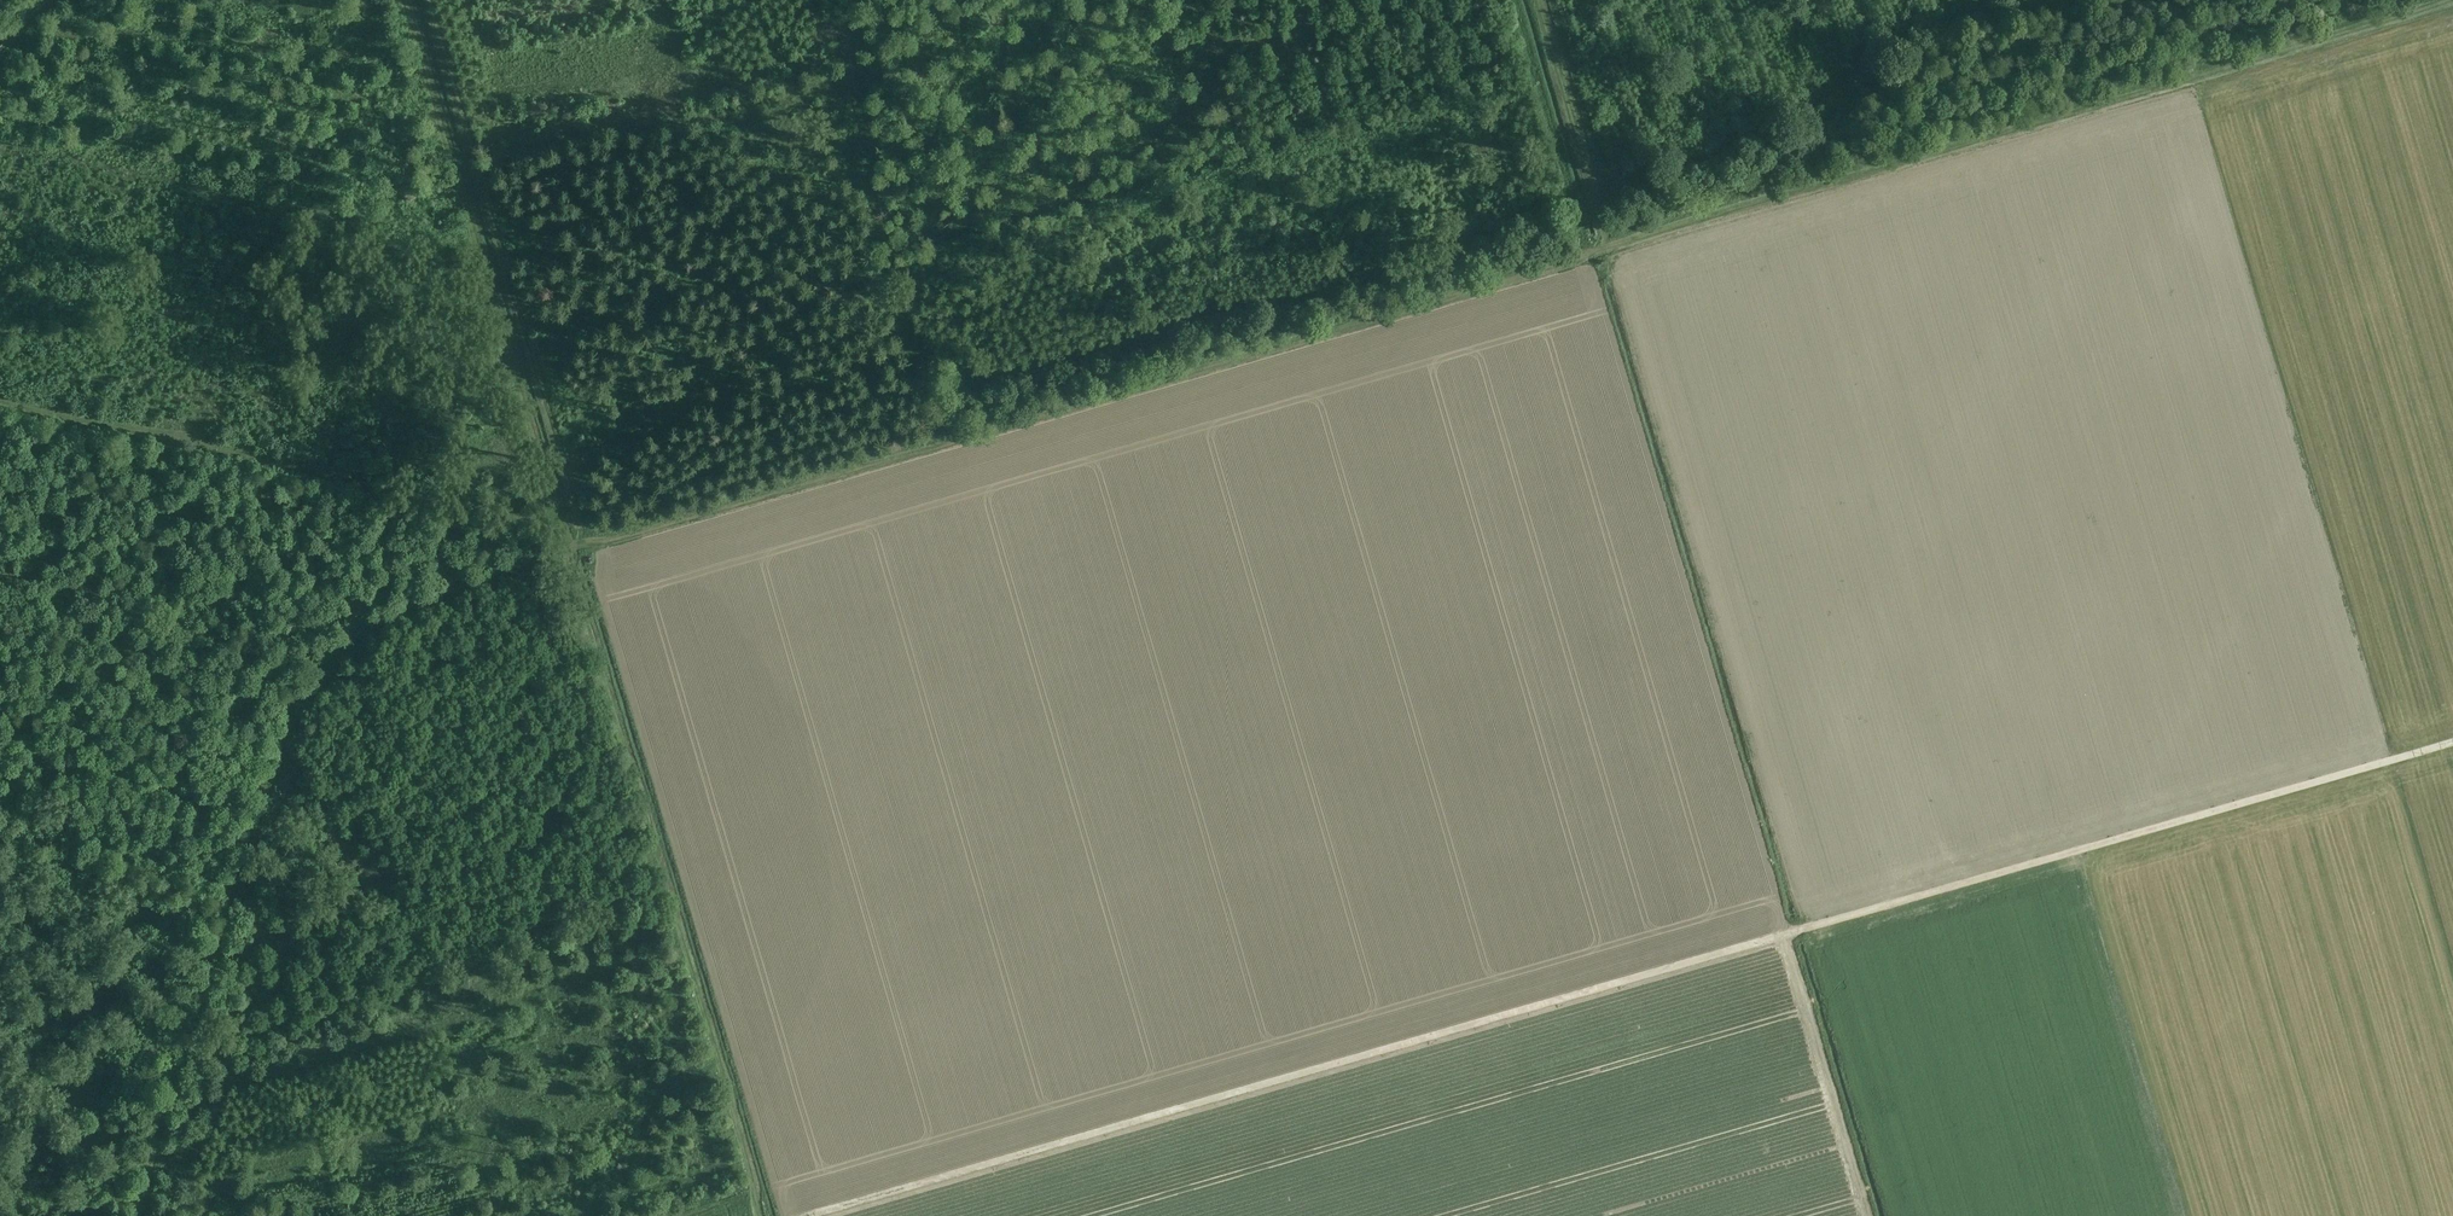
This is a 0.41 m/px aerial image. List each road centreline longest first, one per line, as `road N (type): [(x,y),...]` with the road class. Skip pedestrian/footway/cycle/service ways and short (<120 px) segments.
road 1 (track): [(142,1215),(238,882),(0,795)]
road 2 (track): [(0,394),(568,520)]

